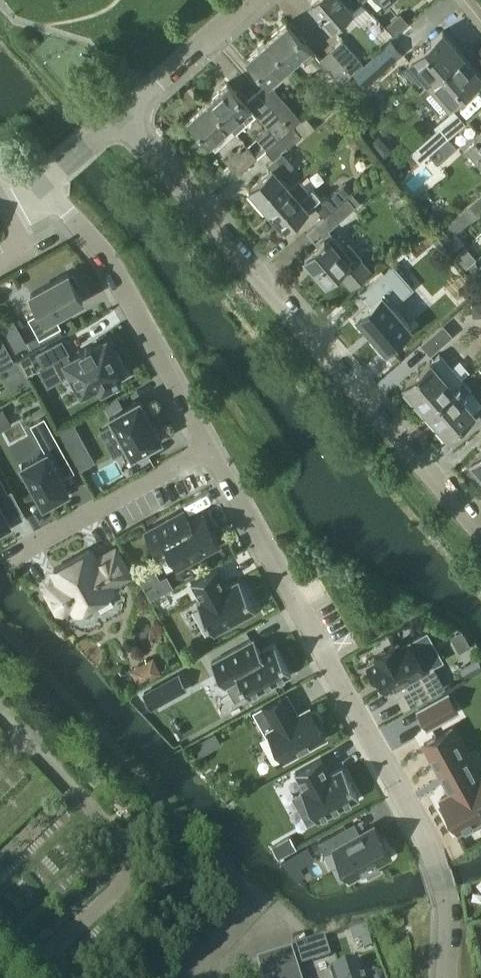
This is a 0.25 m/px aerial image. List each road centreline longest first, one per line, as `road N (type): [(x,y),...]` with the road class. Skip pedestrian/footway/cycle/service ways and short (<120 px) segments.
road 1 (residential): [(446,977),(448,918),(432,848),(211,452)]
road 2 (residential): [(480,532),(147,148),(127,115)]
road 3 (residential): [(211,452),(137,308),(91,239),(41,188)]
road 4 (residential): [(211,452),(30,544)]
road 5 (residential): [(127,115),(255,0)]

